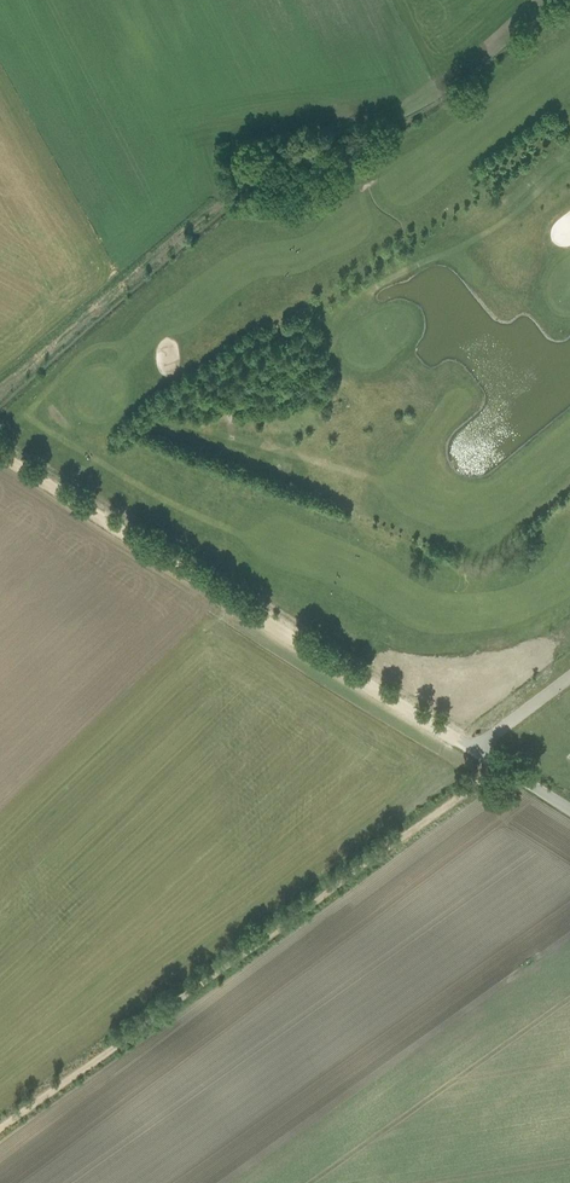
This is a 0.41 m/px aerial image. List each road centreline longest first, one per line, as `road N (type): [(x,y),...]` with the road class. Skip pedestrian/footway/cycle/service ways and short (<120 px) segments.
road 1 (track): [(569,809),(0,455)]
road 2 (track): [(0,1130),(497,764)]

